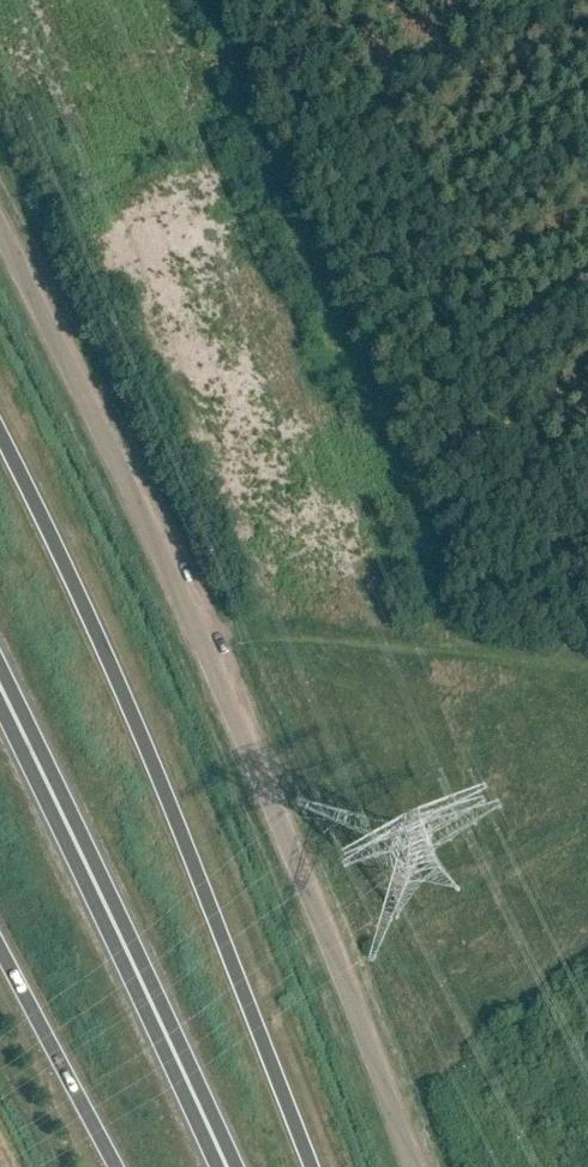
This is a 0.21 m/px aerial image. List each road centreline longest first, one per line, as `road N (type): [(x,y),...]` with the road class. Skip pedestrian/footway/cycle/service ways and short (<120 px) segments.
road 1 (unclassified): [(423,1166),(117,452),(0,224)]
road 2 (trunk): [(308,1166),(99,640),(0,445)]
road 3 (trunk): [(226,1166),(0,689)]
road 4 (trunk): [(0,942),(120,1166)]

